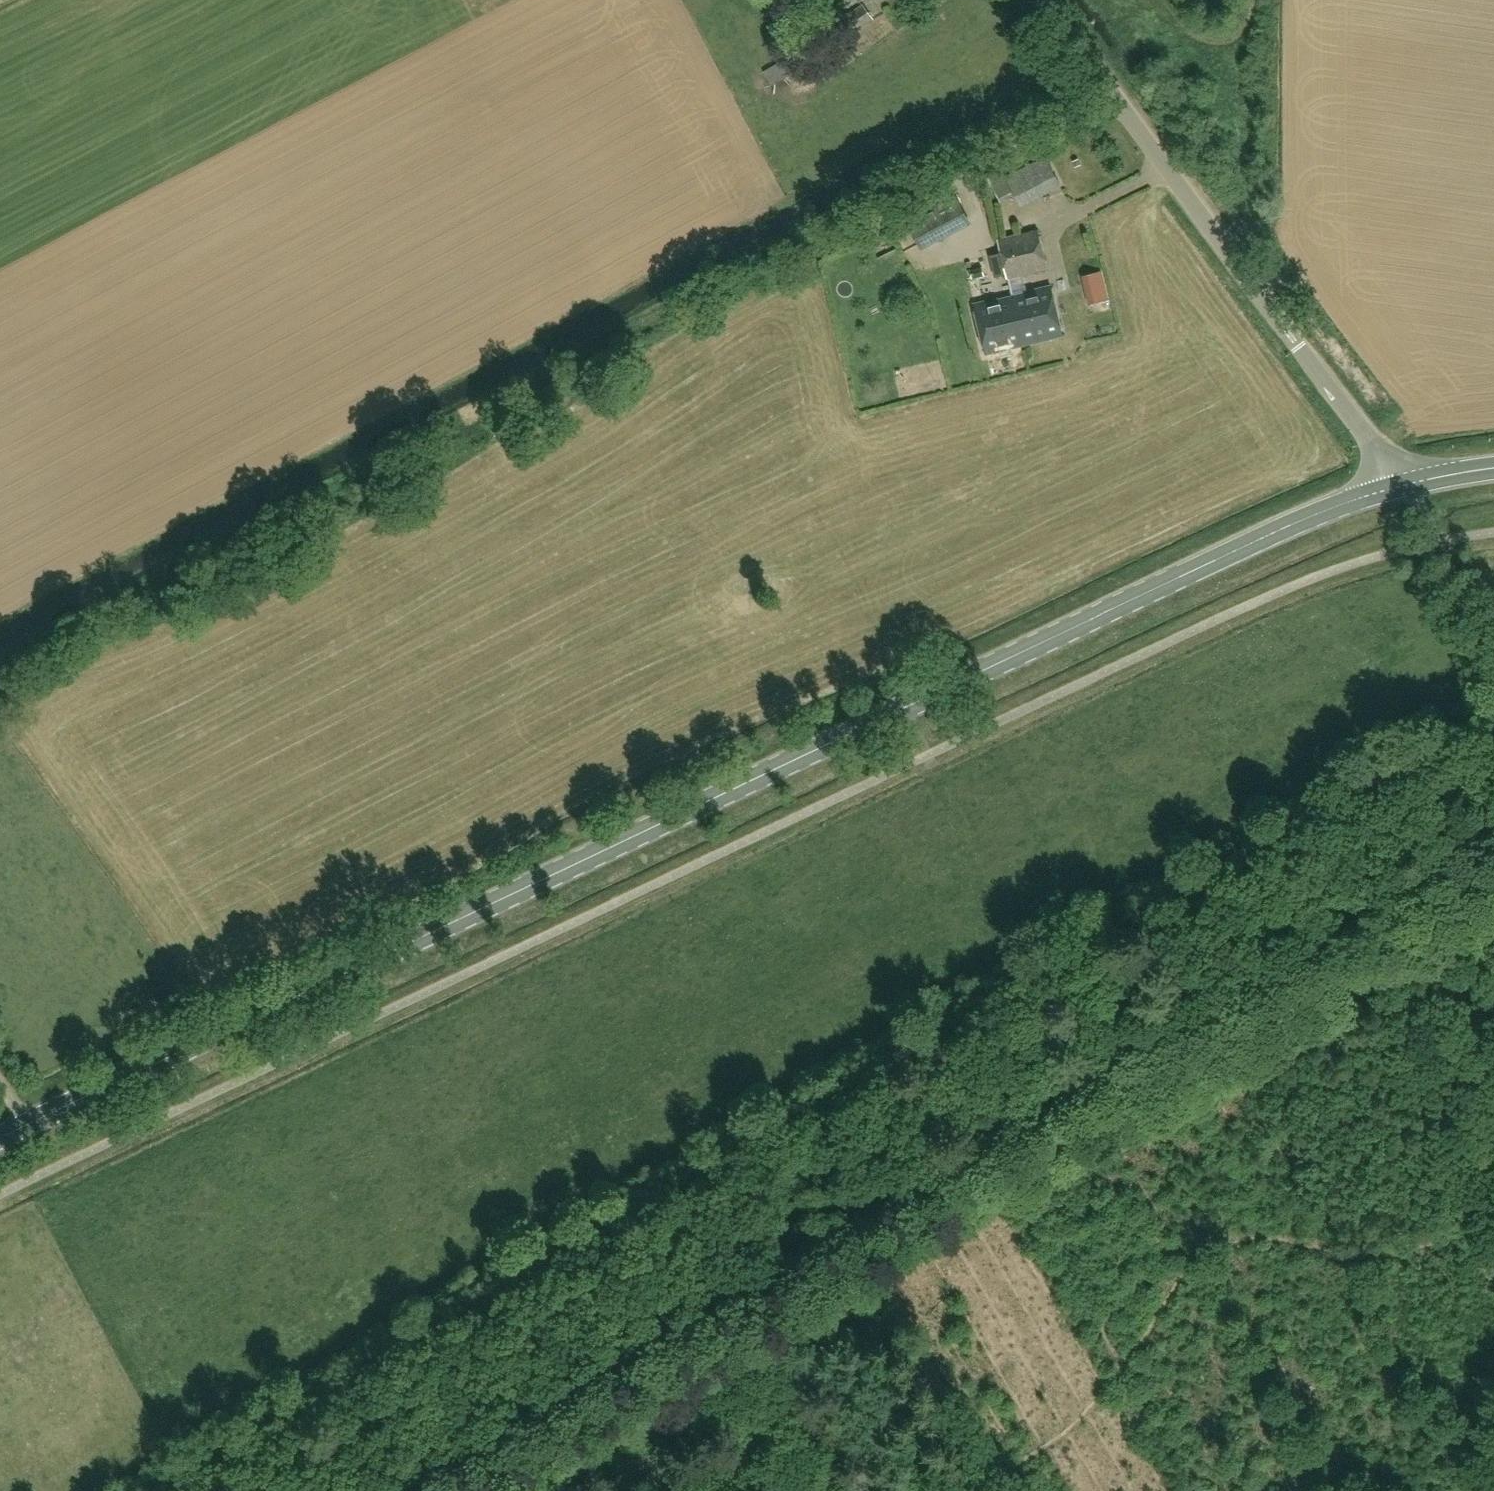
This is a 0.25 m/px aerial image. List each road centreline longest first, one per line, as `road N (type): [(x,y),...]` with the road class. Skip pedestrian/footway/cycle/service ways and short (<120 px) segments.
road 1 (secondary): [(1405,484),(1266,536),(0,1136)]
road 2 (track): [(438,1490),(1493,848)]
road 3 (unclassified): [(1405,484),(1042,0)]

